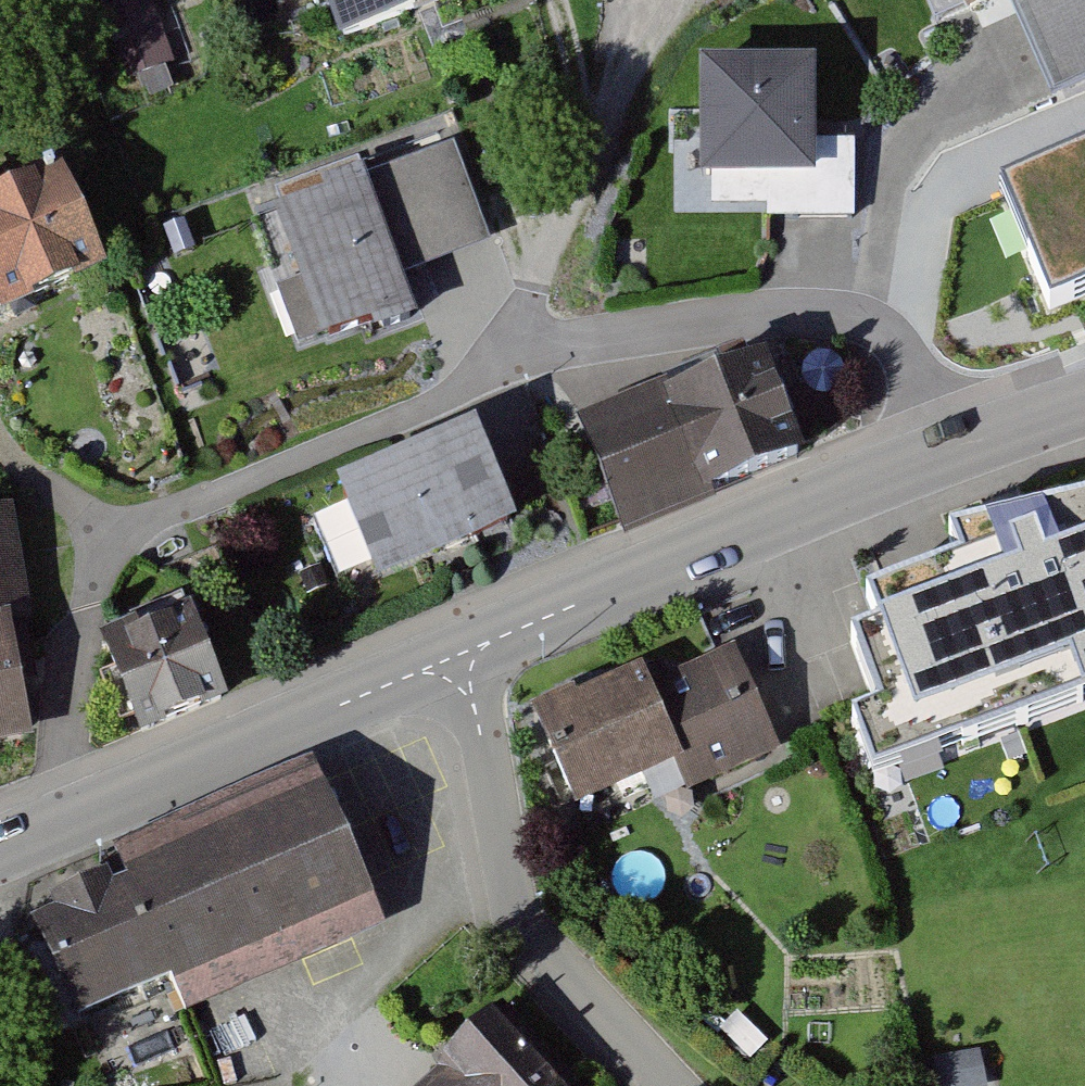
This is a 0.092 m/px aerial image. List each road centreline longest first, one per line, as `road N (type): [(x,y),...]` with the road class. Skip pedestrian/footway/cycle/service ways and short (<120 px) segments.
road 1 (residential): [(18,850),(97,561),(521,366),(591,338),(809,327),(888,338),(942,457)]
road 2 (tertiary): [(453,657),(942,457)]
road 3 (residential): [(453,657),(507,924),(604,1038),(678,1085)]
road 4 (tertiary): [(18,850),(453,657)]
road 5 (tertiary): [(942,457),(1084,407)]

